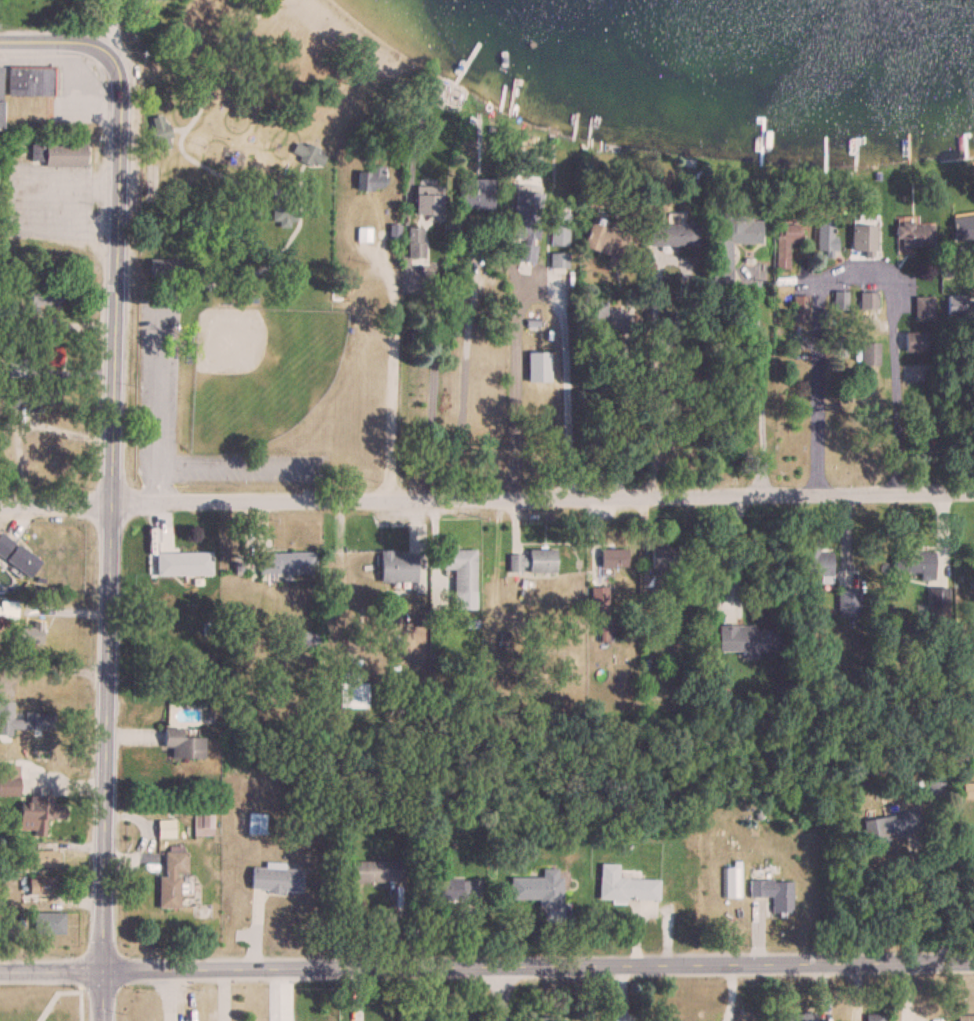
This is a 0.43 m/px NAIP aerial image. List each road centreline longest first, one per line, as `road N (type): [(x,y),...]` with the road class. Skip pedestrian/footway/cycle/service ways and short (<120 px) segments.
road 1 (residential): [(0,506),(973,492)]
road 2 (residential): [(0,971),(973,960)]
road 3 (residential): [(110,56),(120,96),(108,504),(107,1020)]

